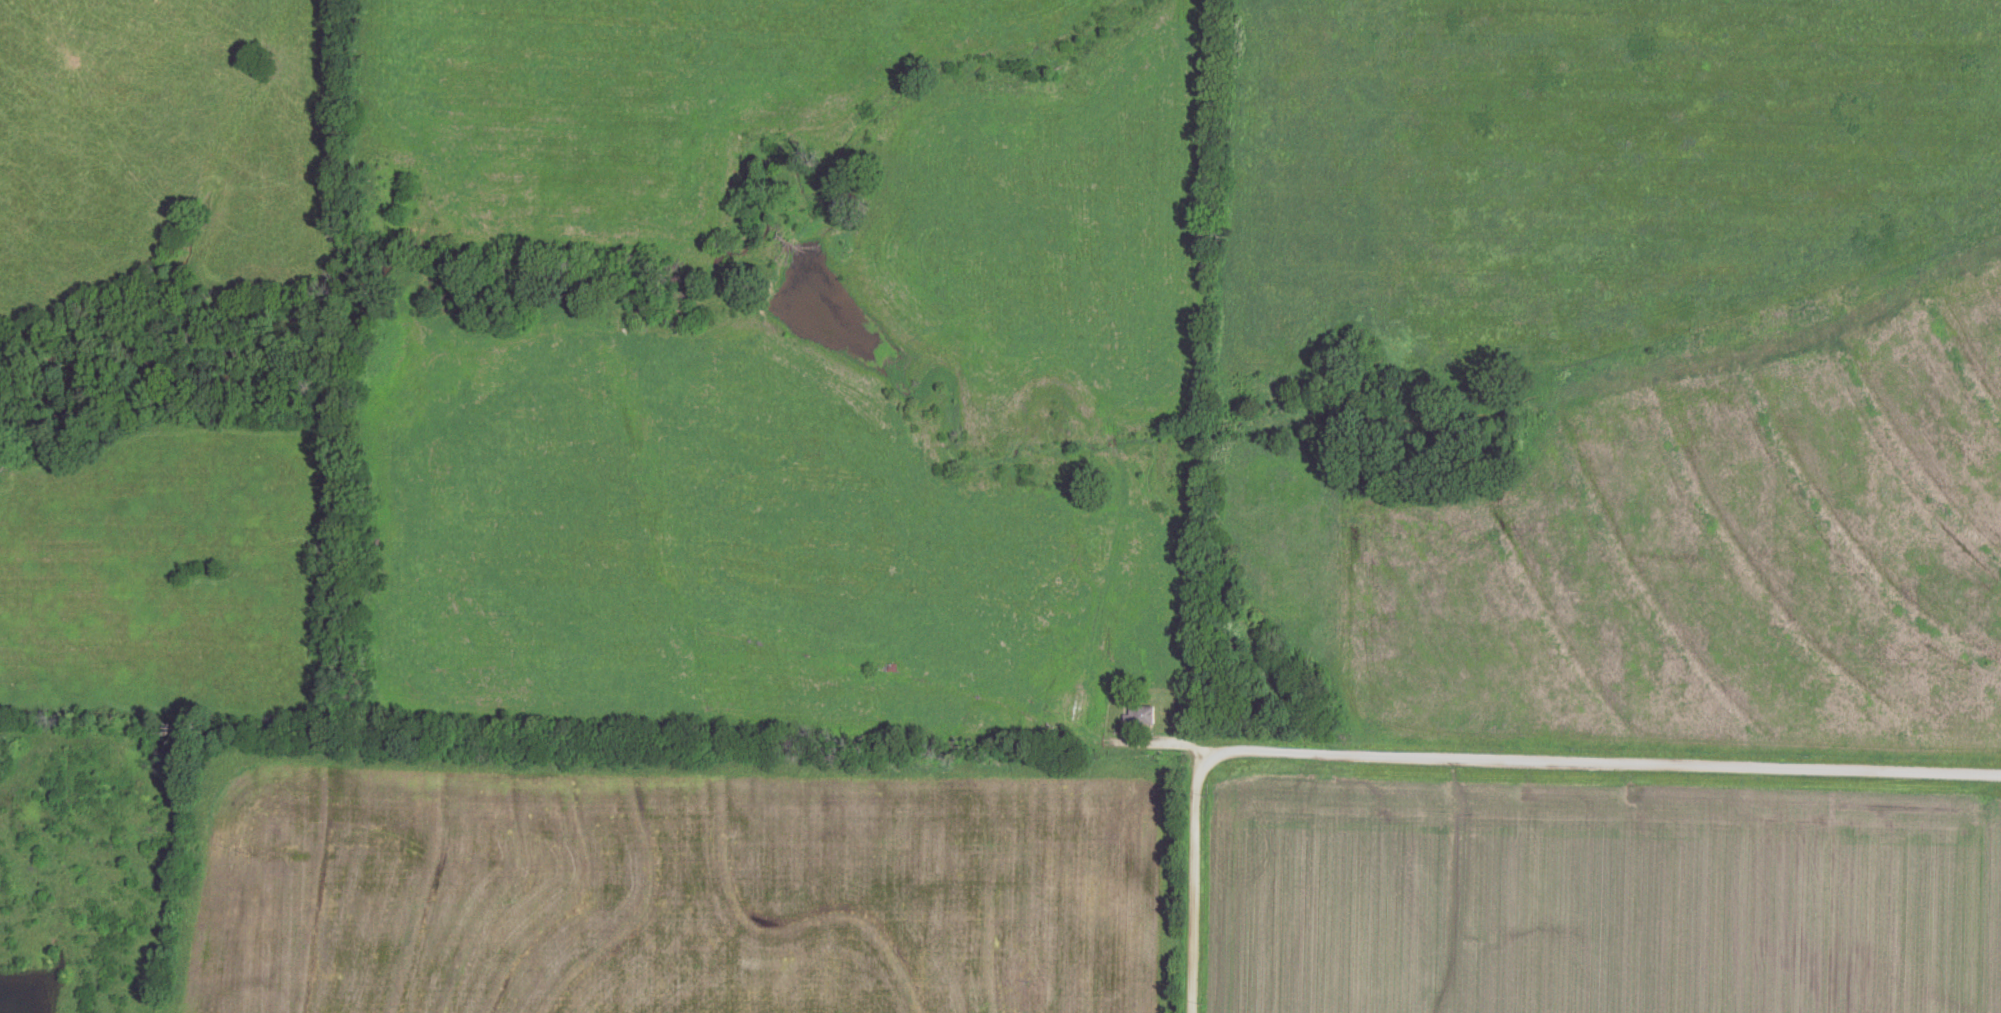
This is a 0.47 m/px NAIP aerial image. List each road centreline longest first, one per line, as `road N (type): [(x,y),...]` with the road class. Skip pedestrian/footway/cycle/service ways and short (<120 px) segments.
road 1 (residential): [(1229,761),(2000,778)]
road 2 (residential): [(1191,1012),(1197,794),(1201,780),(1229,761)]

